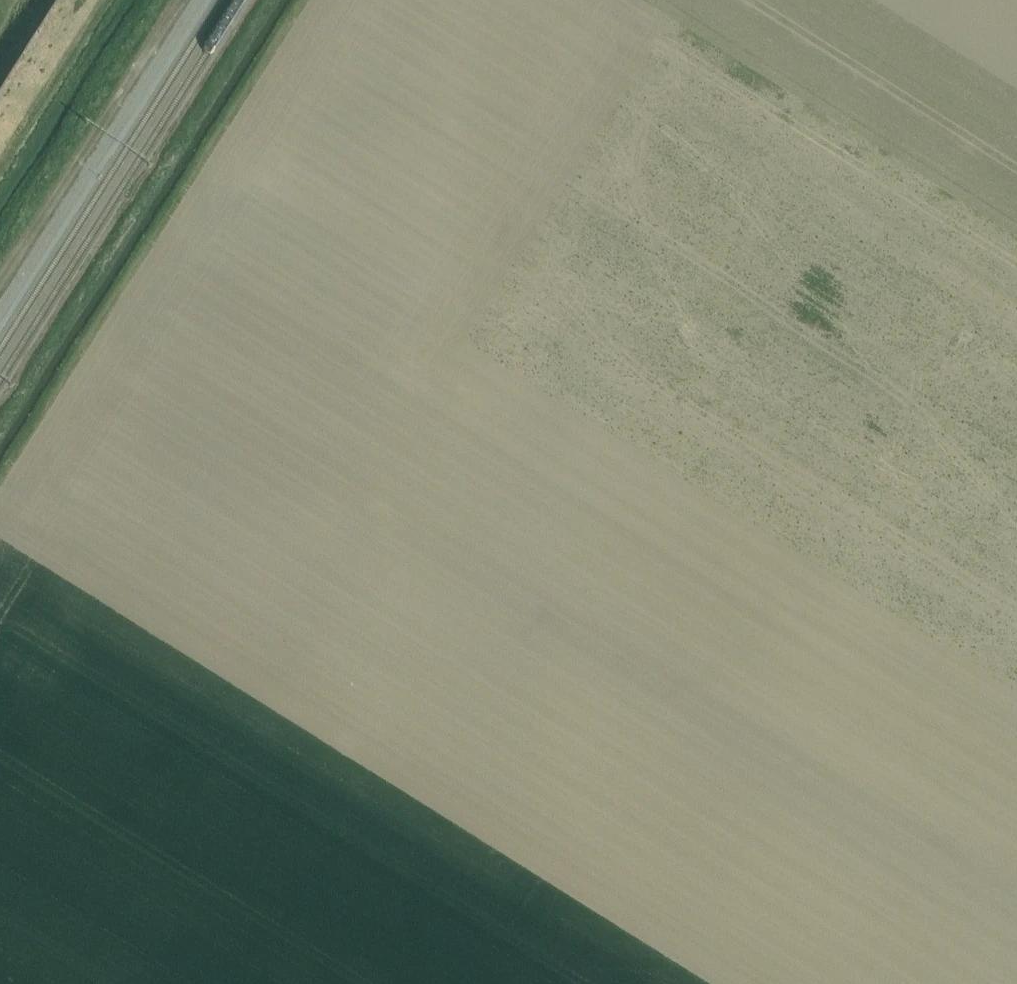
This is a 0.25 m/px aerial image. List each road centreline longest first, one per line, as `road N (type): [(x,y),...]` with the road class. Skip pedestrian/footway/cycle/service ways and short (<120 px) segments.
road 1 (track): [(0,284),(180,0)]
road 2 (unclassified): [(946,532),(919,600),(922,631),(942,659),(1016,706)]
road 3 (tertiary): [(928,439),(743,364)]
road 4 (tertiary): [(732,397),(912,471)]

